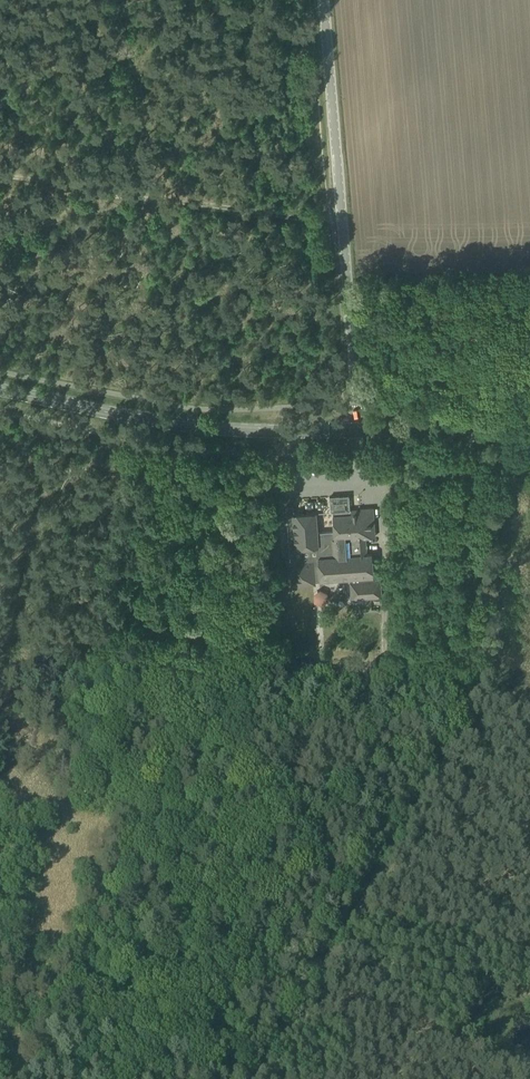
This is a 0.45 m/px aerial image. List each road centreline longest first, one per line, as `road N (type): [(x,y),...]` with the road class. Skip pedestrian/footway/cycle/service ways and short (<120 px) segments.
road 1 (track): [(256,1078),(467,716),(472,453)]
road 2 (unclassified): [(360,430),(320,0)]
road 3 (secondary): [(360,430),(190,428),(0,391)]
road 4 (track): [(0,174),(341,226)]
road 5 (secondary): [(529,427),(360,430)]

